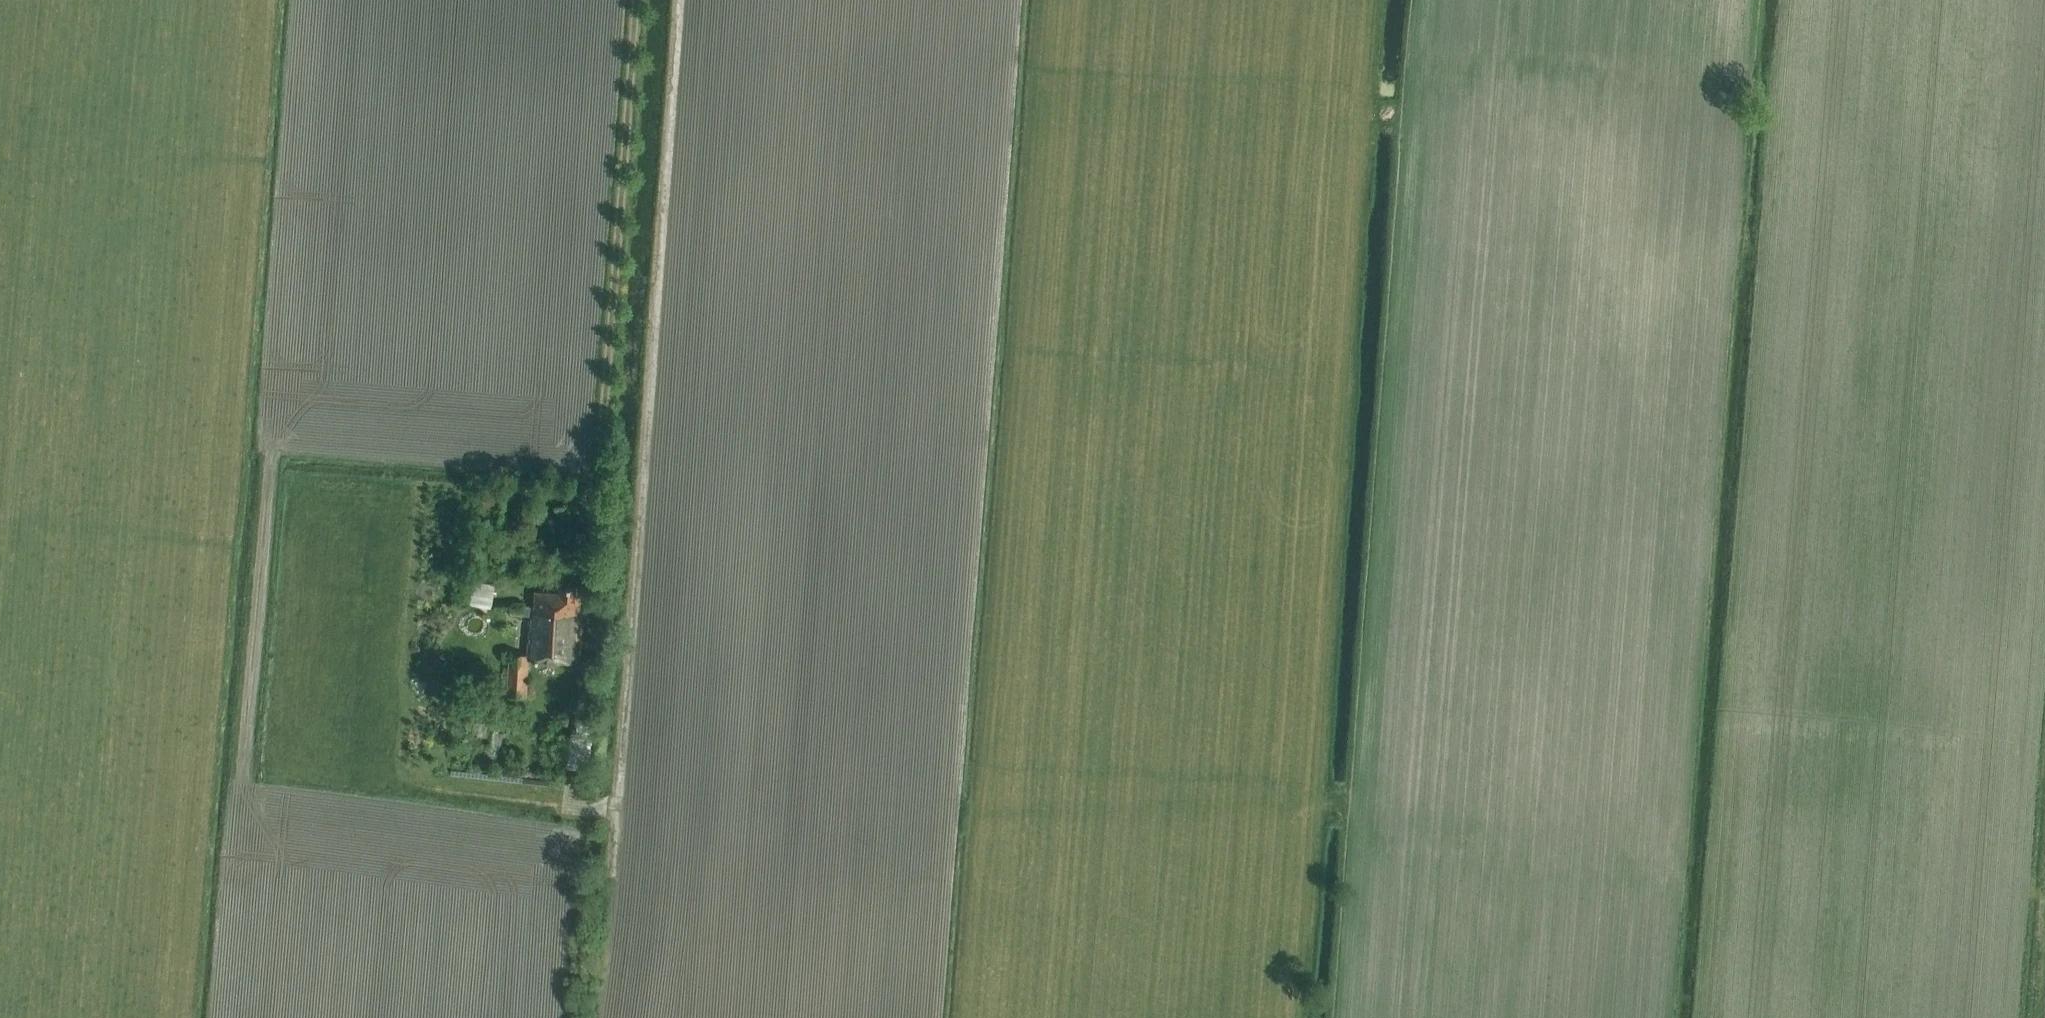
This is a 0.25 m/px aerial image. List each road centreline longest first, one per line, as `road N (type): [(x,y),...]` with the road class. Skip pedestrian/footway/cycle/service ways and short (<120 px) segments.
road 1 (track): [(680,0),(609,878)]
road 2 (track): [(635,0),(595,509)]

